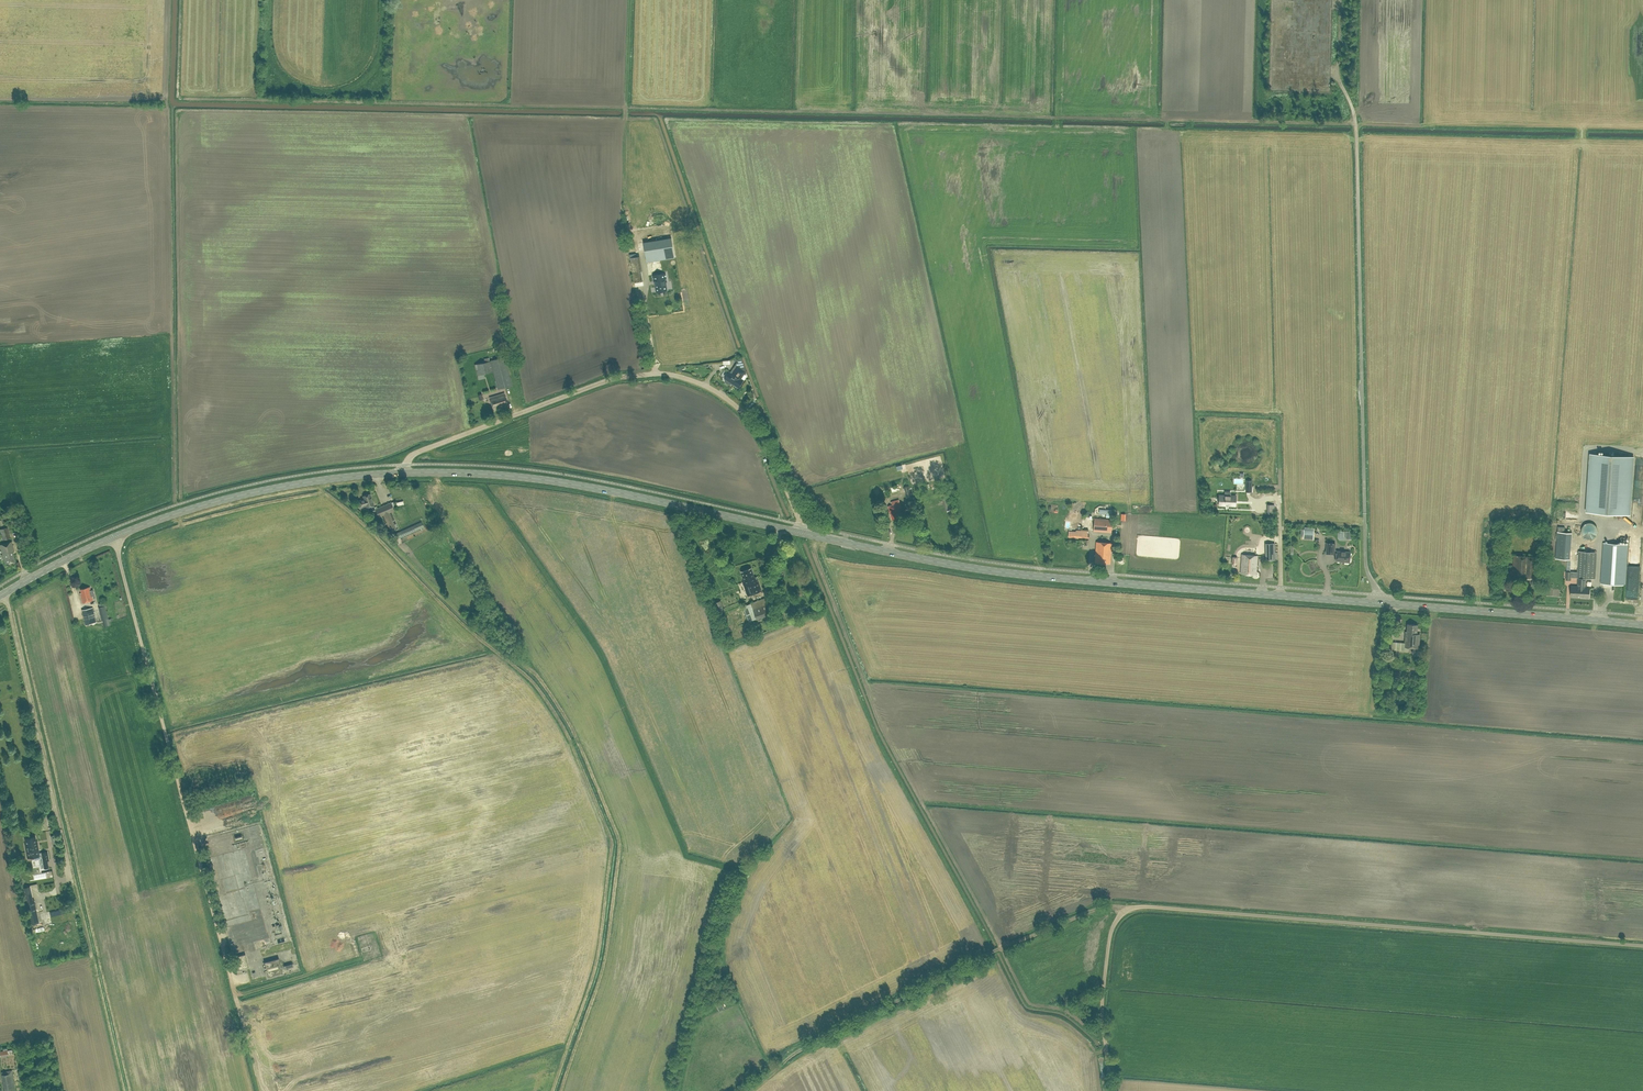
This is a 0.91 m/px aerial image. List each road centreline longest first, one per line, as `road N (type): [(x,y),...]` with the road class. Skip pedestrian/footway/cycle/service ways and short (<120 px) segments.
road 1 (secondary): [(1642,625),(1022,575),(800,532)]
road 2 (unclassified): [(1642,946),(1134,907),(1112,930),(1102,991),(1111,1090)]
road 3 (residential): [(800,532),(774,459),(745,414),(710,388),(673,375),(612,379),(419,451),(403,473)]
road 4 (track): [(1128,909),(1105,906),(998,949),(798,1051),(746,1090)]
road 5 (secondary): [(0,595),(115,536),(196,508),(291,485),(403,473)]
road 6 (secondary): [(800,532),(588,486),(403,473)]
road 7 (track): [(815,536),(868,680)]

